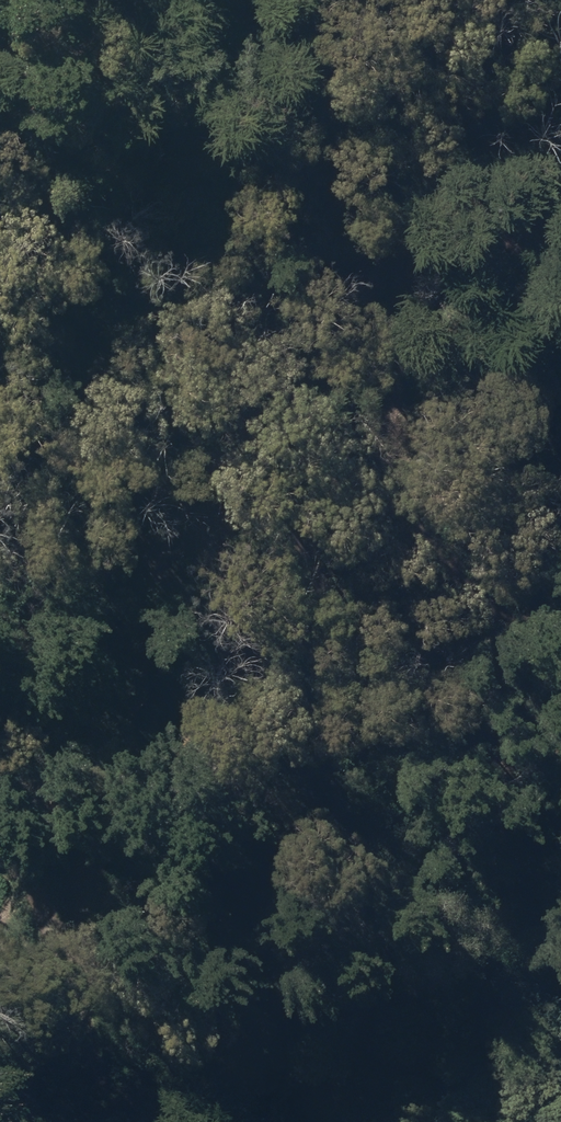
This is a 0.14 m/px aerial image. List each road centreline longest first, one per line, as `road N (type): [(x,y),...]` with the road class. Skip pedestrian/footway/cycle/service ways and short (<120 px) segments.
road 1 (track): [(516,0),(419,237),(214,513),(161,676),(162,757),(63,958)]
road 2 (track): [(419,237),(402,350),(408,480),(426,529),(560,628)]
road 3 (track): [(0,832),(45,876),(63,958),(142,1121)]

